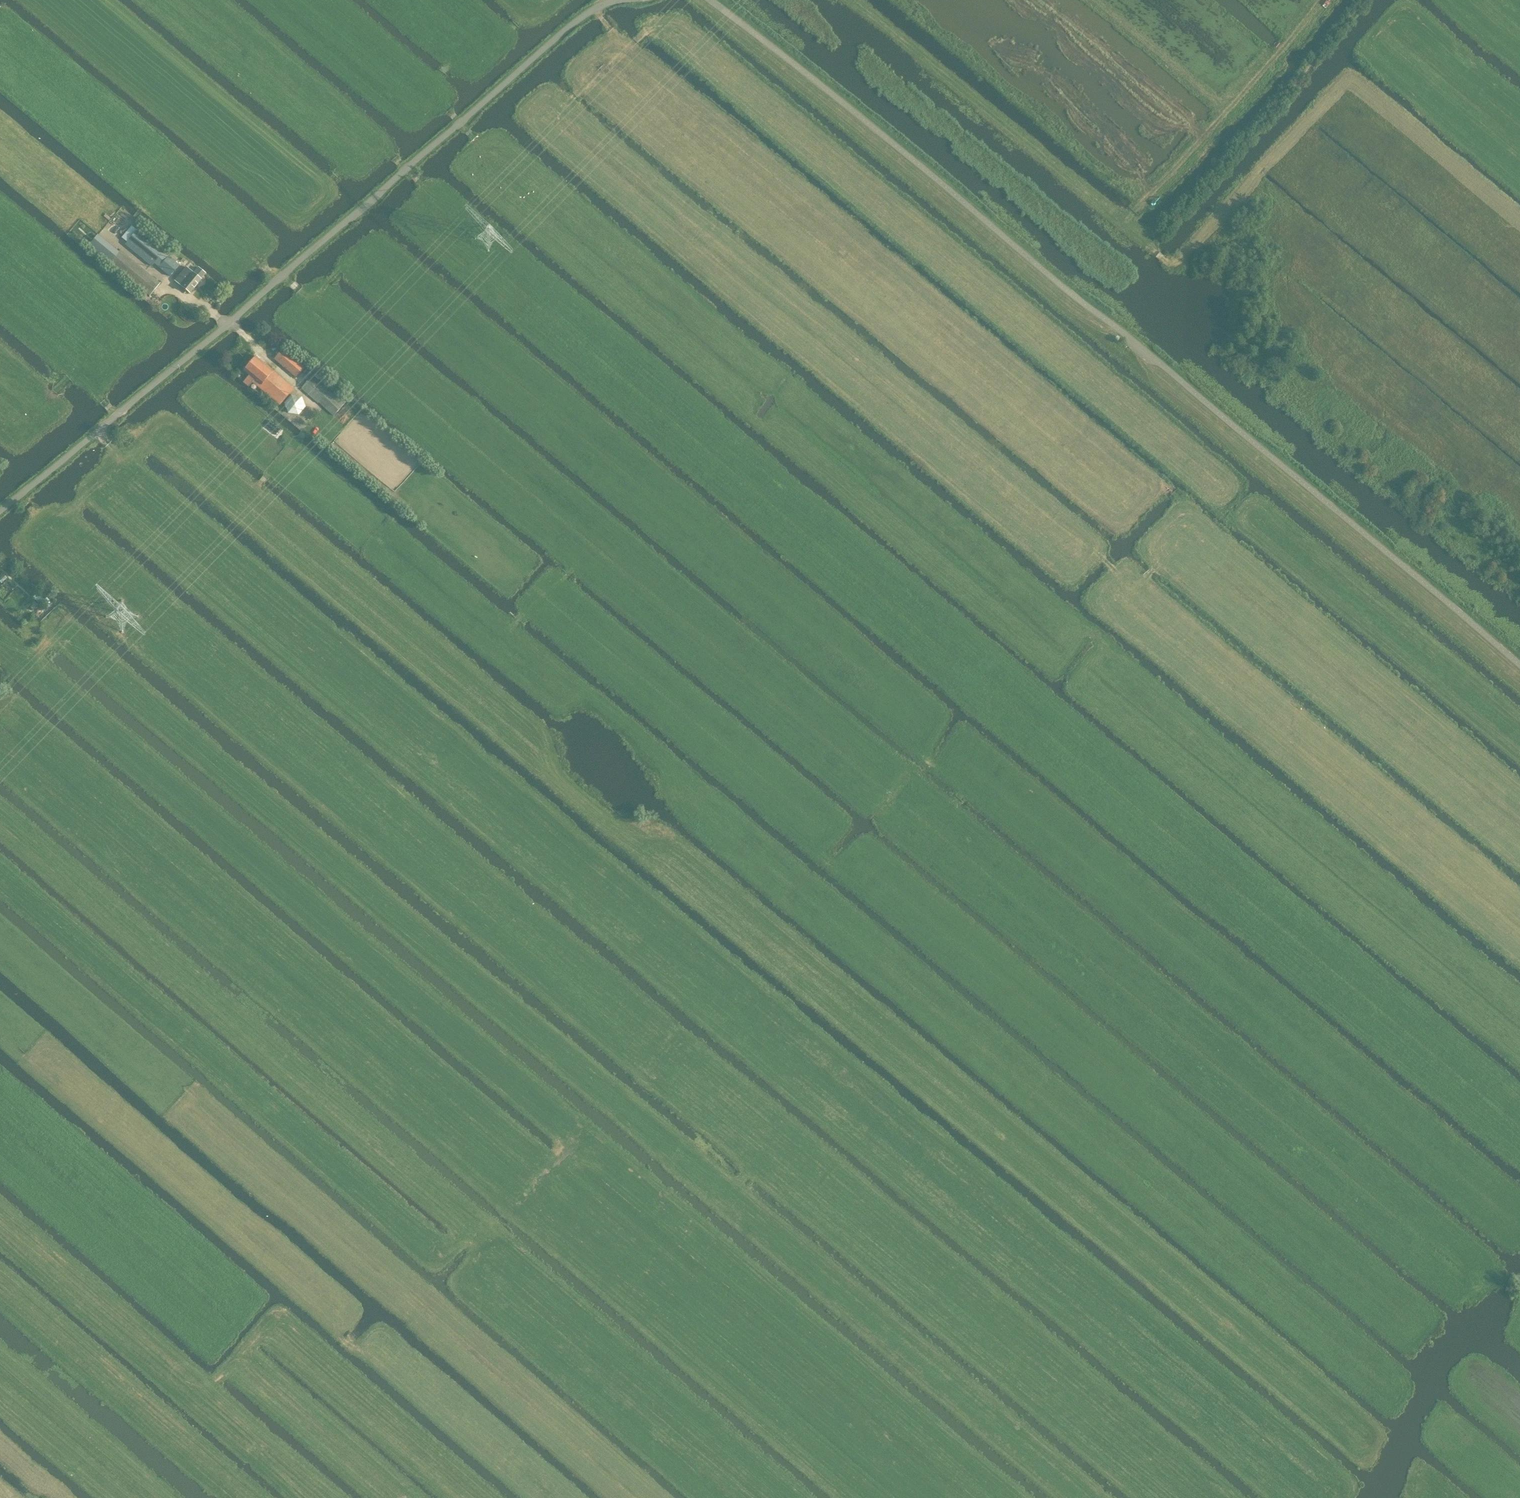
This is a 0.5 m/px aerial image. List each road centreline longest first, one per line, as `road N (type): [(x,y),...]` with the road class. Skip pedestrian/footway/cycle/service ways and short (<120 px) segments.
road 1 (unclassified): [(0,513),(612,0)]
road 2 (track): [(1122,219),(1321,0)]
road 3 (track): [(97,392),(128,427),(218,495)]

